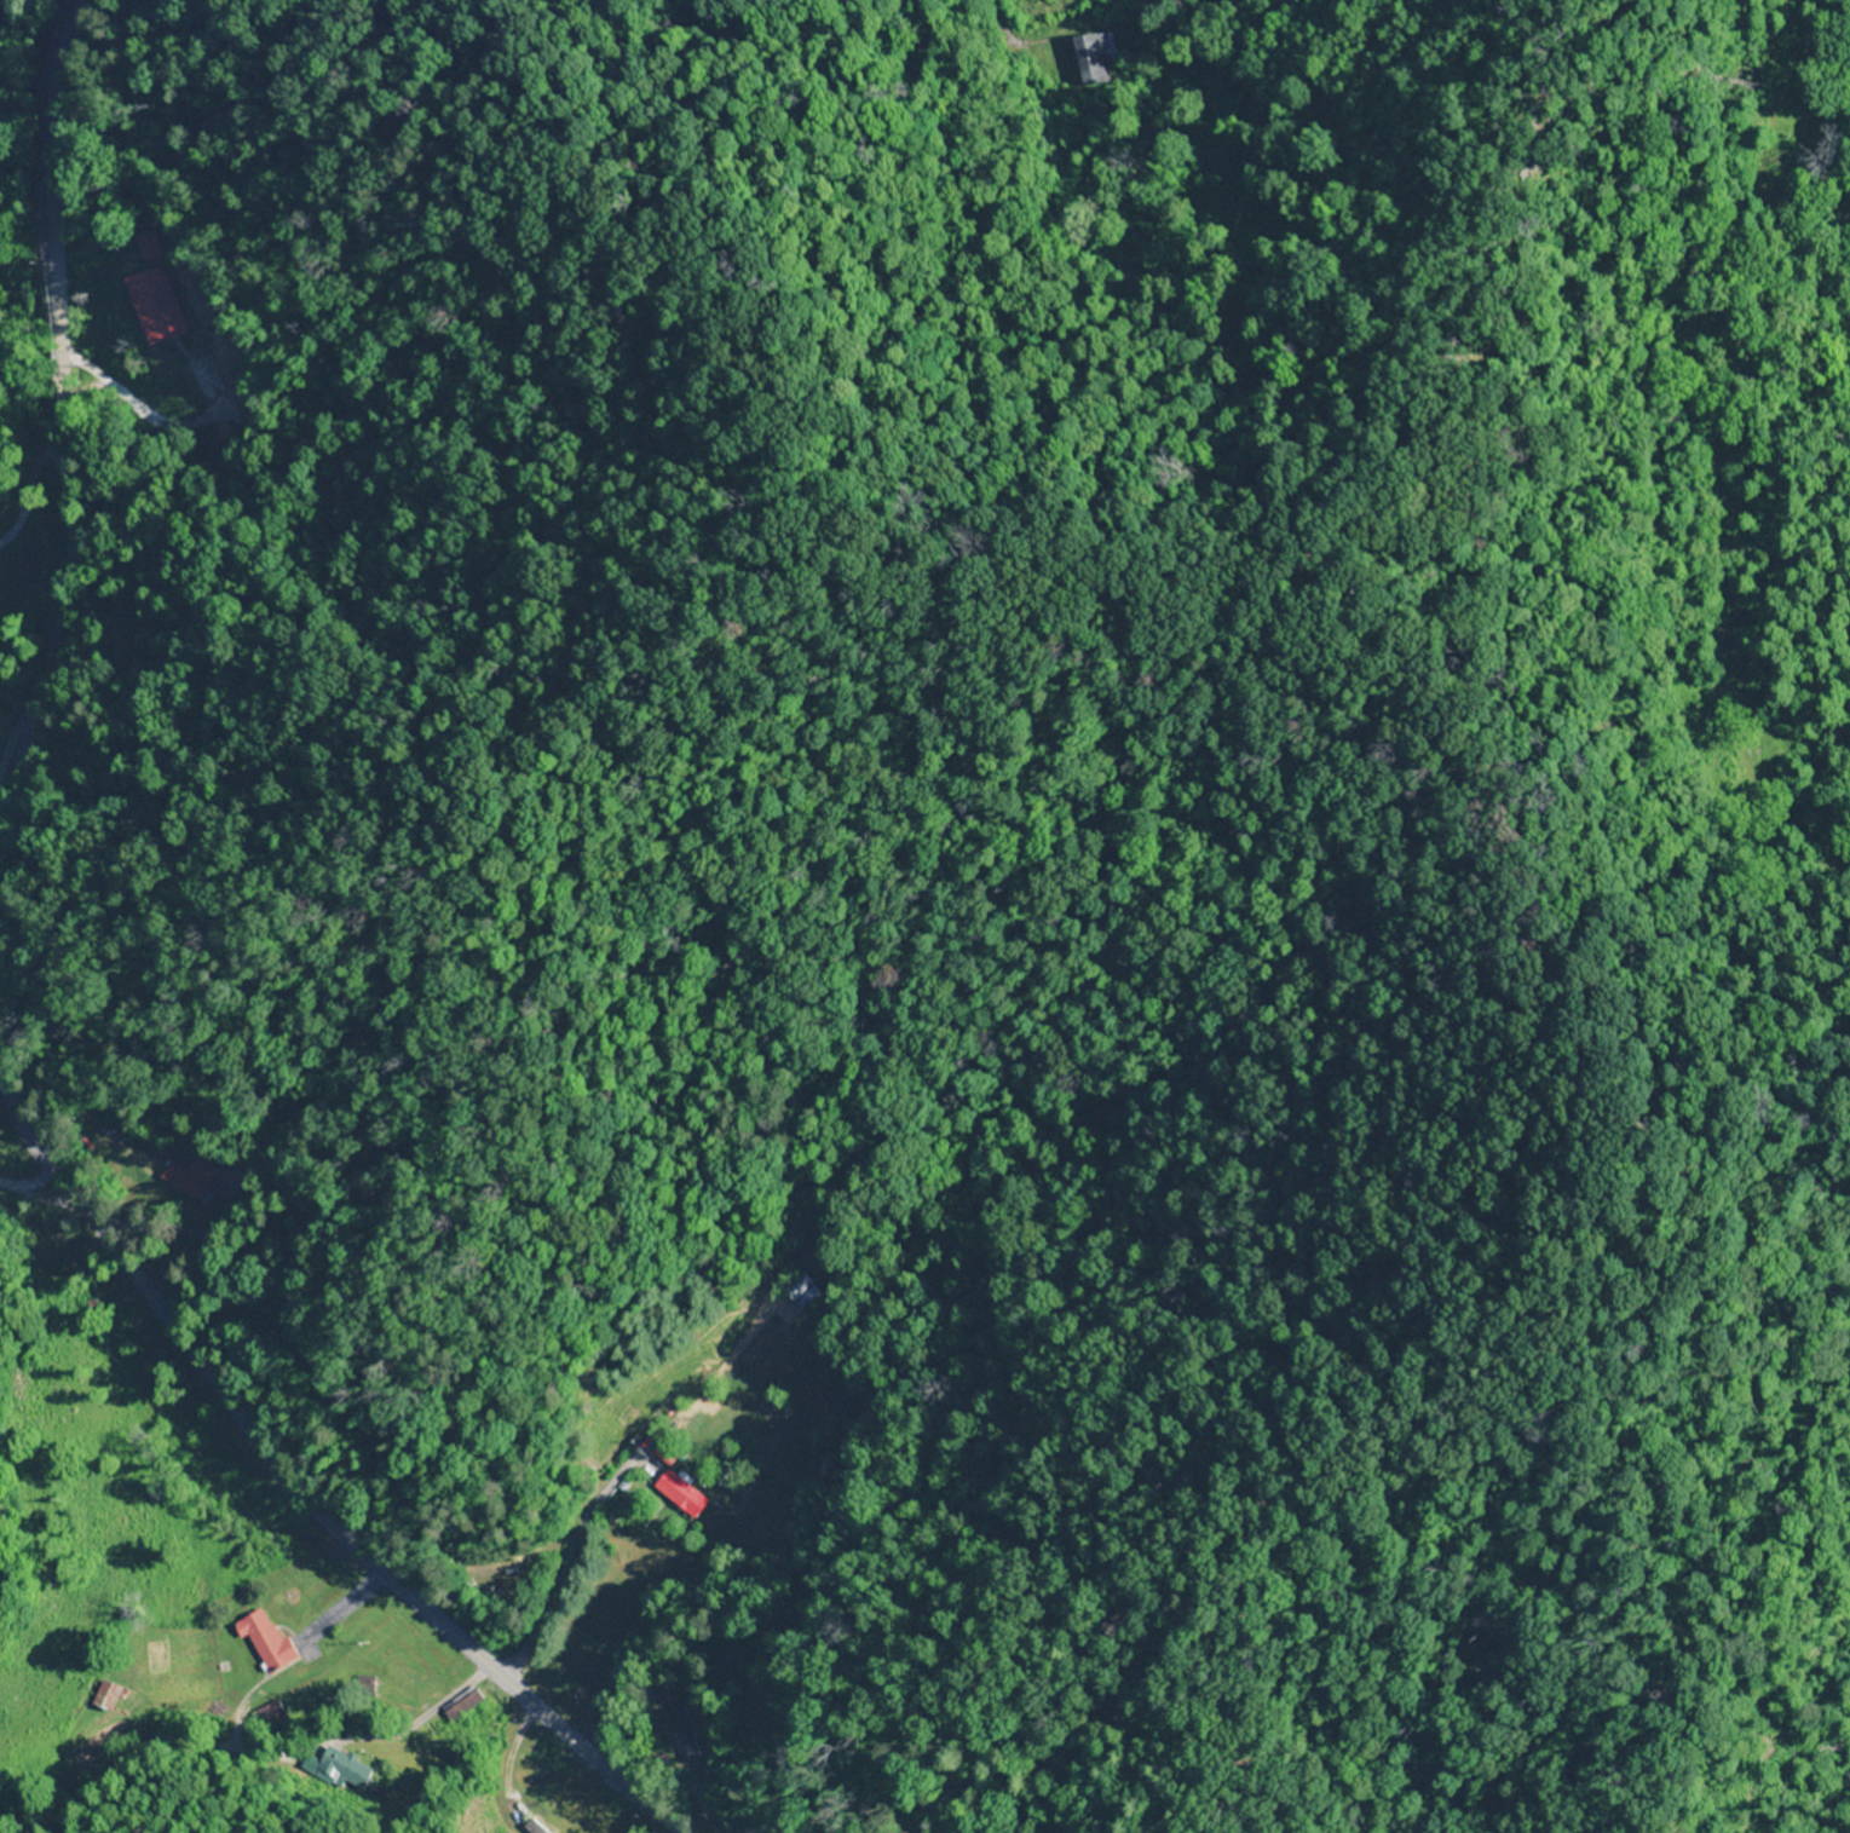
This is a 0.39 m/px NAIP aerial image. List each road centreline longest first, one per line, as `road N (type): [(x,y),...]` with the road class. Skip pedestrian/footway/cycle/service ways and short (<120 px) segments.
road 1 (tertiary): [(682,1832),(315,1510),(47,1166),(19,1118),(0,1058)]
road 2 (tertiary): [(0,869),(16,803),(63,686),(85,577),(53,191),(71,25),(81,0)]

